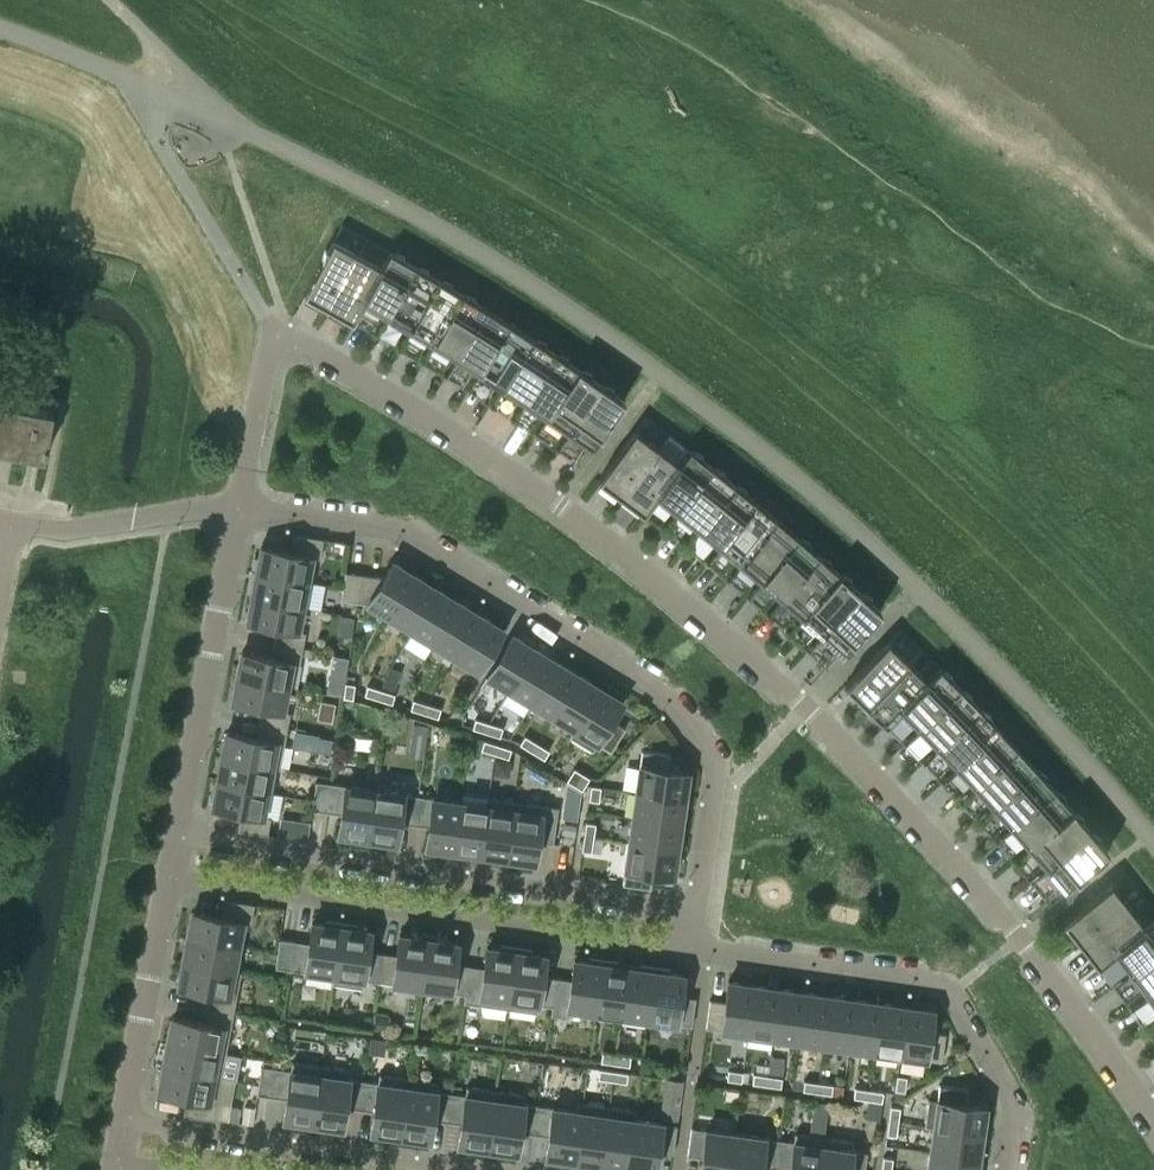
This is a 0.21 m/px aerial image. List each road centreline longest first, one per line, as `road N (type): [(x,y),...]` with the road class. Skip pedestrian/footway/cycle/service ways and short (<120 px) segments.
road 1 (residential): [(241,508),(274,330),(473,448),(764,666),(968,867),(1153,1114)]
road 2 (residential): [(241,508),(396,533),(672,706),(720,765),(698,914)]
road 3 (residential): [(698,914),(179,840)]
road 4 (residential): [(172,877),(690,955)]
road 5 (residential): [(1010,1169),(1016,1127),(1010,1101),(947,994),(690,955)]
road 6 (residential): [(467,1169),(125,1119)]
road 7 (residential): [(179,840),(241,508)]
road 8 (residential): [(125,1119),(172,877)]
road 9 (residential): [(241,508),(58,535),(12,530)]

